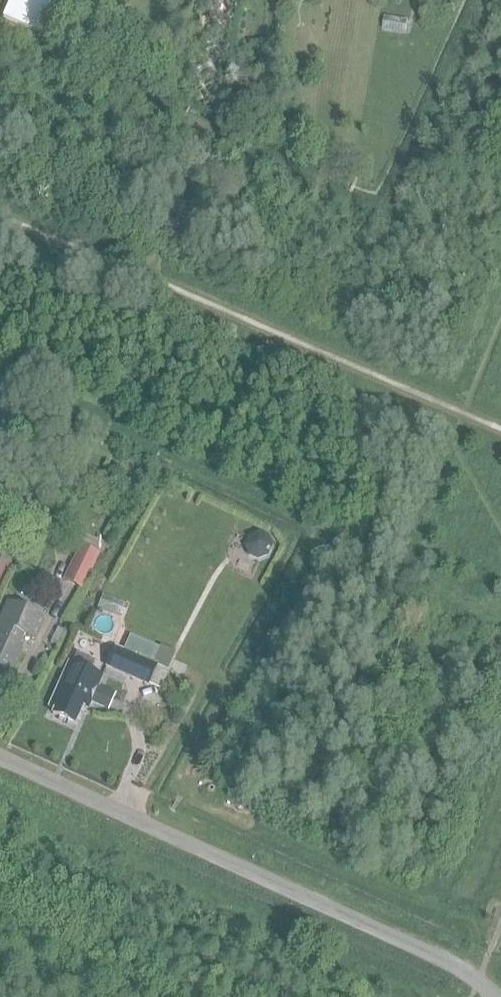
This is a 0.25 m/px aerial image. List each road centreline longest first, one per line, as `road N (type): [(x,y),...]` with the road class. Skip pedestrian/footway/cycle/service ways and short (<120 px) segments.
road 1 (unclassified): [(493,996),(453,966),(0,759)]

